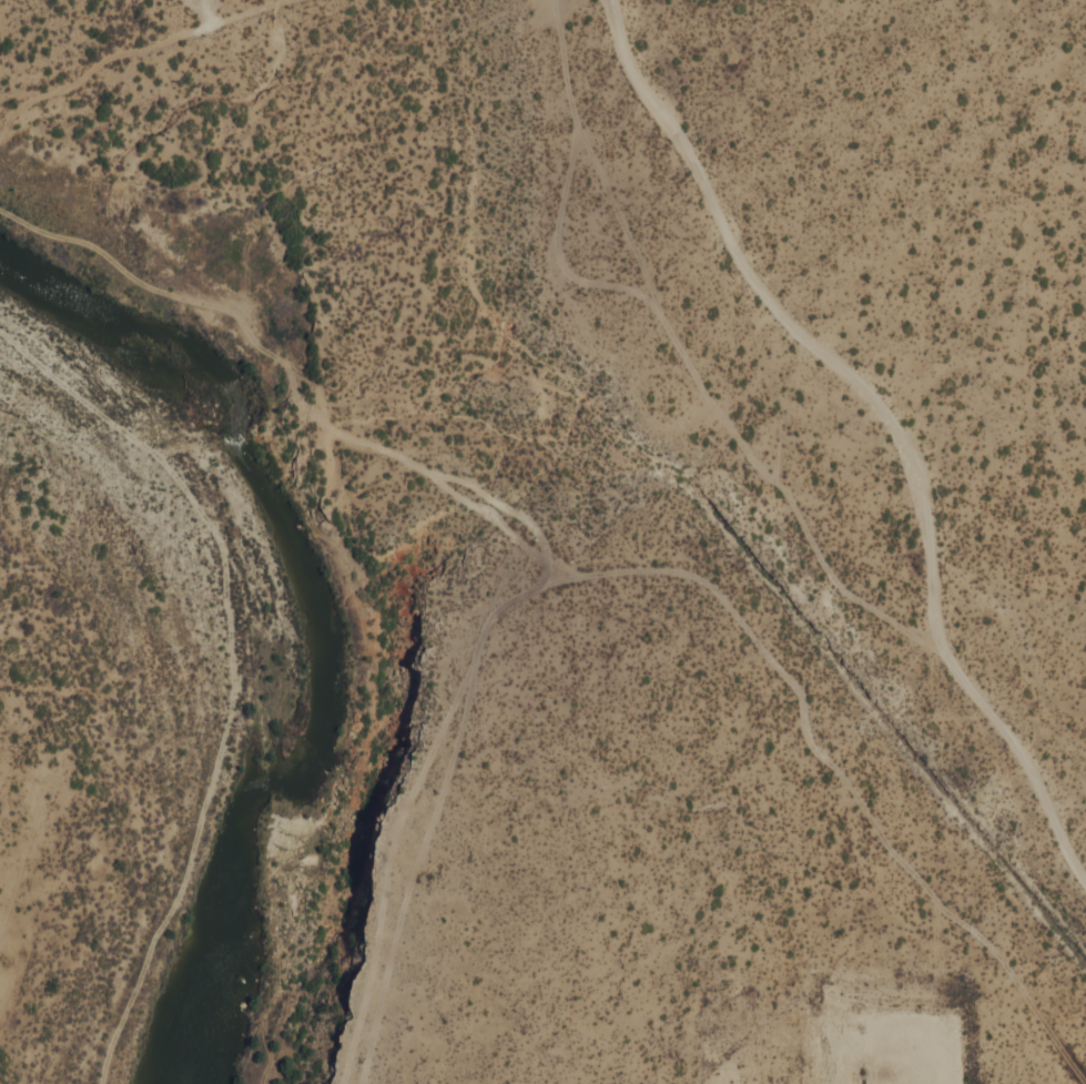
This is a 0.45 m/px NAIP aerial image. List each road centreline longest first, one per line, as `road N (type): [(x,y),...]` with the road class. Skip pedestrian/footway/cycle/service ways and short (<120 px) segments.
road 1 (residential): [(1085,1081),(994,949),(896,857),(853,788),(810,741),(800,688),(706,581),(656,569),(566,579),(423,468),(316,419),(283,354),(233,316),(91,264),(0,210)]
road 2 (residential): [(558,0),(577,128),(558,225),(568,271),(591,284),(635,290),(656,306),(708,399),(792,499),(843,588),(954,665),(1015,744),(1085,878)]
road 3 (residential): [(0,329),(165,463),(216,531),(226,564),(232,712),(189,873),(155,936),(104,1083)]
road 4 (residential): [(954,665),(940,636),(920,495),(895,430),(744,263),(678,134),(635,78),(609,0)]
road 5 (residential): [(343,1083),(376,961),(388,855),(419,779),(493,617),(530,590),(566,579)]
road 6 (residential): [(480,654),(449,780),(399,924),(364,1083)]
road 7 (residential): [(292,0),(95,63),(43,93),(0,102)]

